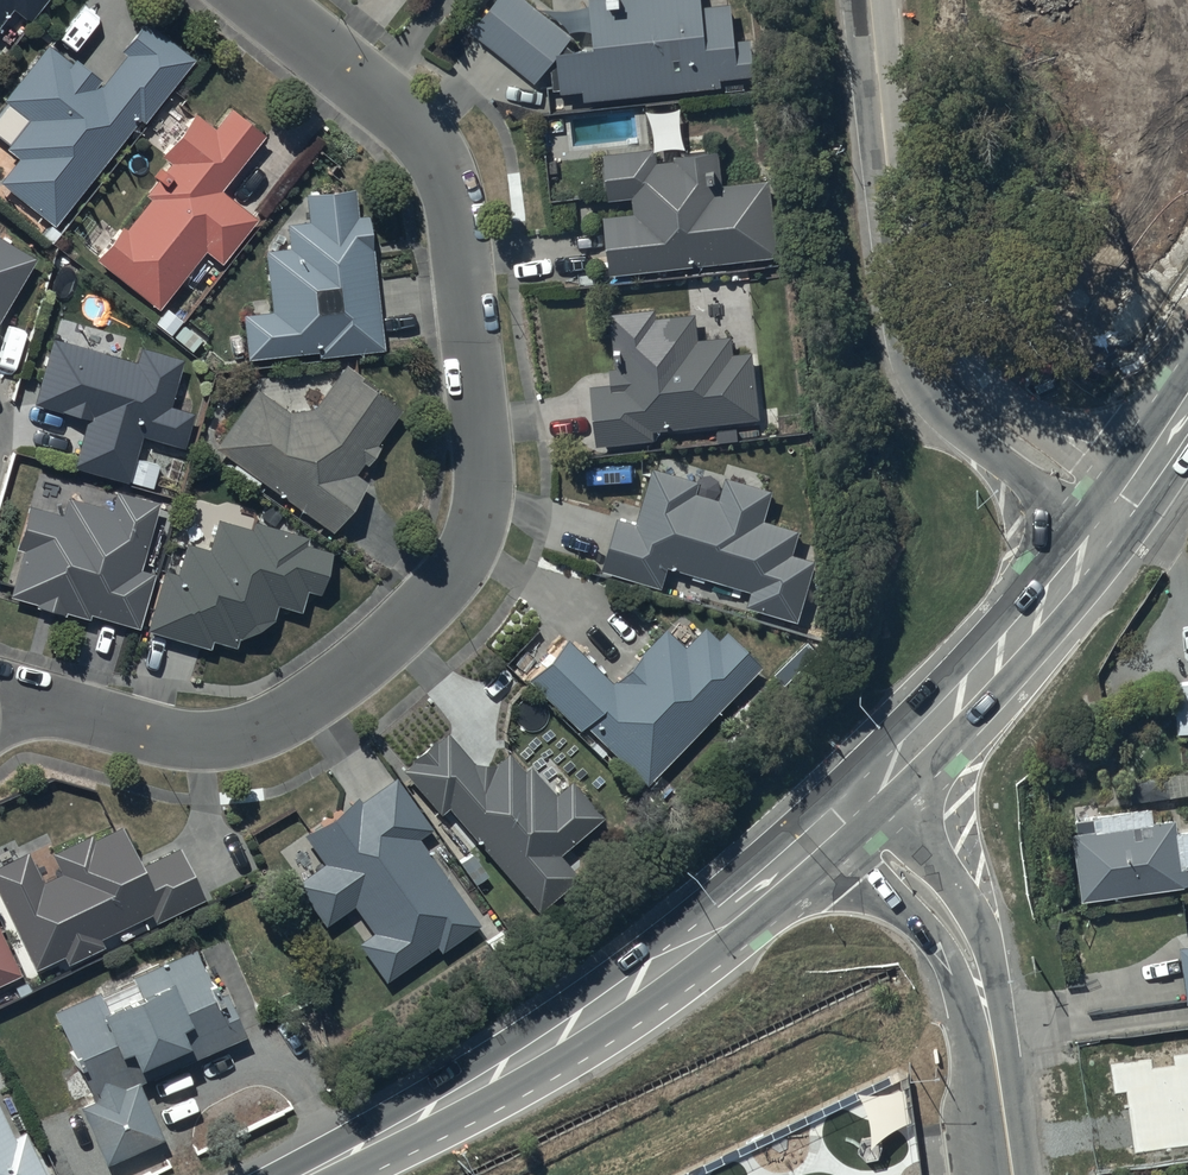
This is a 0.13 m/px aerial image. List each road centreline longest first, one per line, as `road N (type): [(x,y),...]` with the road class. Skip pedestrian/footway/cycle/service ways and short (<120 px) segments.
road 1 (residential): [(260,0),(399,109),(447,174),(486,474),(475,536),(432,601),(275,725),(197,742),(50,705),(0,703)]
road 2 (secondary): [(307,1174),(470,1089),(625,991),(819,849)]
road 3 (secondary): [(1006,1070),(969,988),(930,935),(819,849)]
road 4 (secondary): [(972,685),(960,775),(985,959)]
road 5 (residential): [(887,269),(860,0)]
road 6 (residential): [(1000,465),(920,392),(895,323),(887,269)]
road 7 (unclassified): [(868,805),(962,907),(985,959)]
road 8 (residential): [(1018,412),(961,362),(887,269)]
road 9 (secondary): [(1018,624),(1025,544),(1000,465)]
road 10 (secondary): [(1018,412),(1105,429),(1176,415)]
road 11 (secondary): [(868,805),(972,685)]
road 12 (residential): [(1018,412),(1118,502)]
road 13 (secondary): [(1018,624),(1098,527)]

